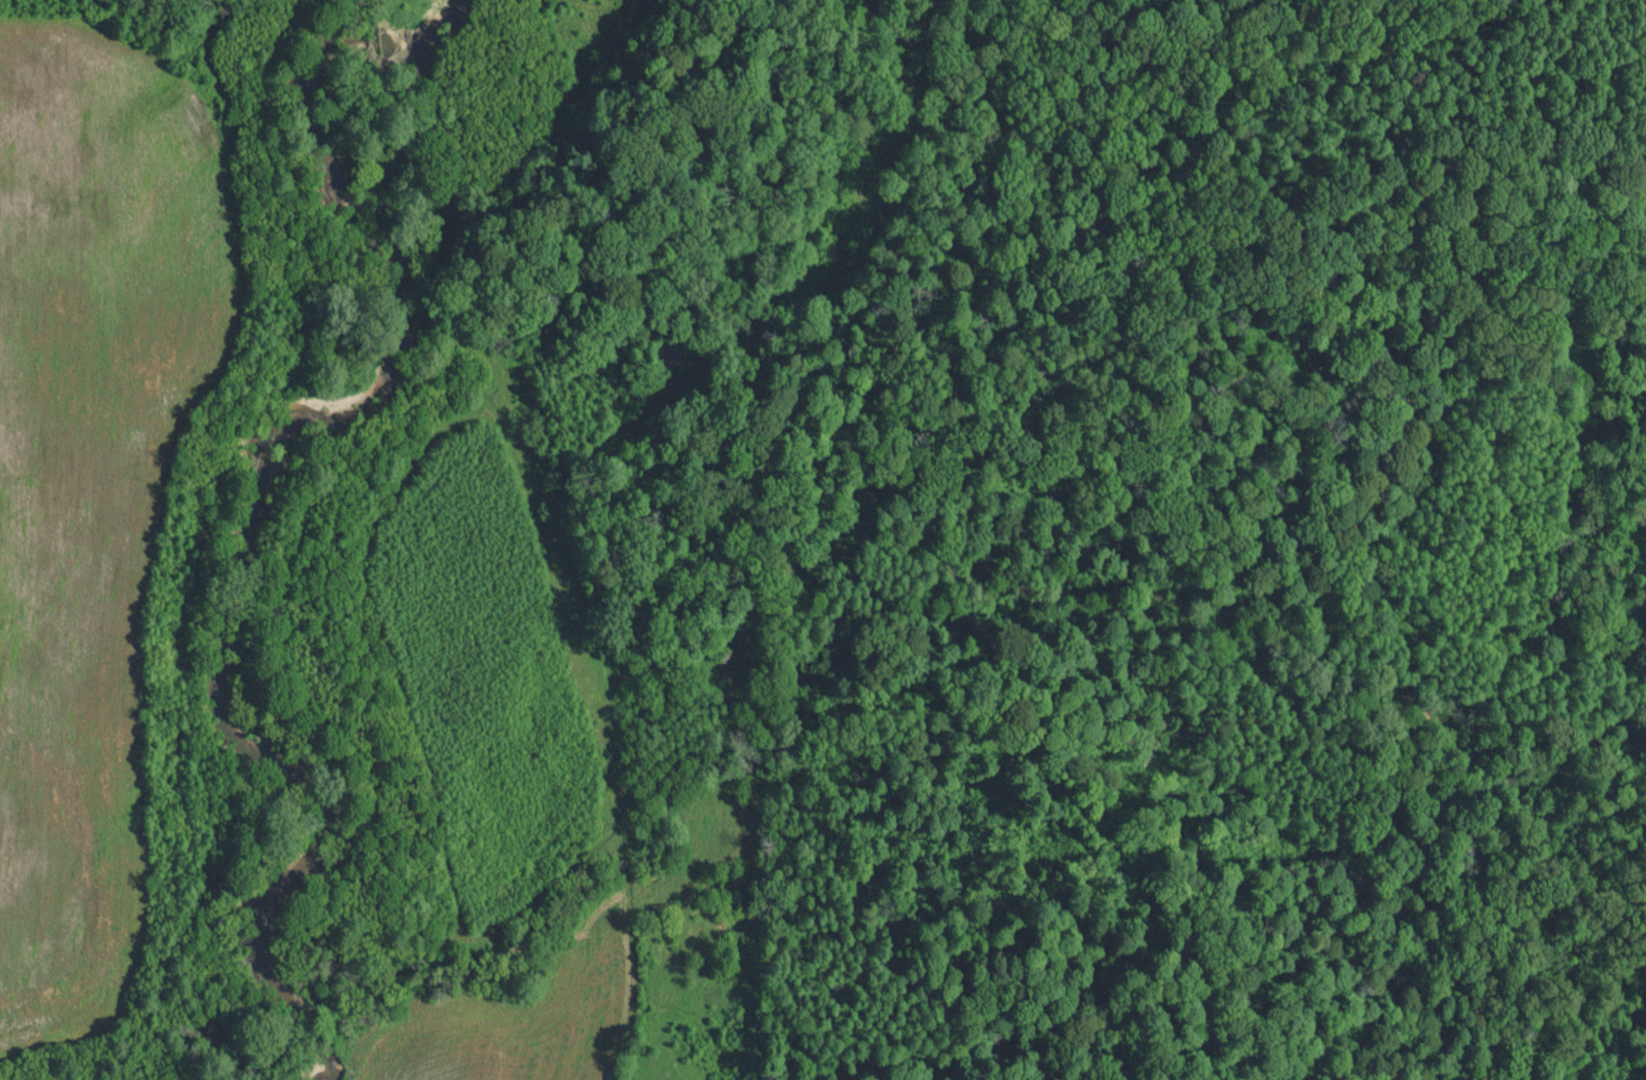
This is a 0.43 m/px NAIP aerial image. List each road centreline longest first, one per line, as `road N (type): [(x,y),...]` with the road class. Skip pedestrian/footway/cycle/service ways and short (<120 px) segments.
road 1 (track): [(604,1079),(630,969),(616,816)]

